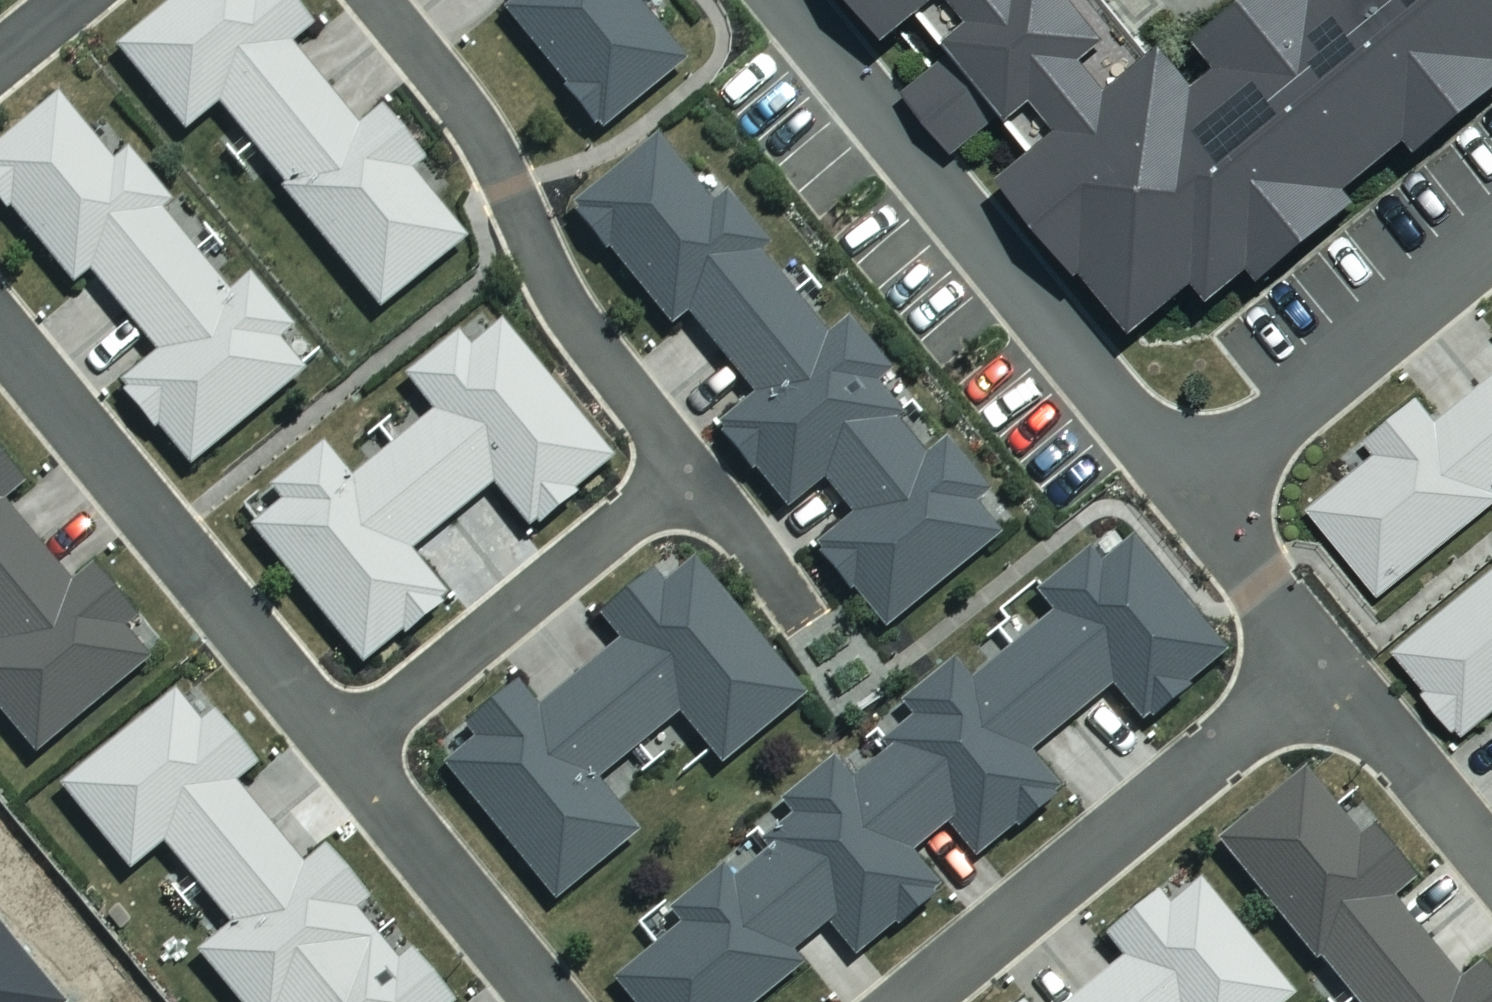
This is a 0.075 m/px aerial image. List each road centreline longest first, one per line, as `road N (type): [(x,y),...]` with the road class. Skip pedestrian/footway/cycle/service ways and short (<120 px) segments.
road 1 (residential): [(789,0),(1190,492)]
road 2 (residential): [(376,0),(454,89),(567,304),(690,471)]
road 3 (residential): [(344,749),(0,332)]
road 4 (residential): [(1324,665),(910,1001)]
road 5 (residential): [(690,471),(344,749)]
road 6 (residential): [(1190,492),(1491,245)]
road 7 (residential): [(547,1001),(344,749)]
road 8 (residential): [(1324,665),(1491,866)]
road 9 (residential): [(1190,492),(1324,665)]
road 10 (residential): [(690,471),(798,609)]

